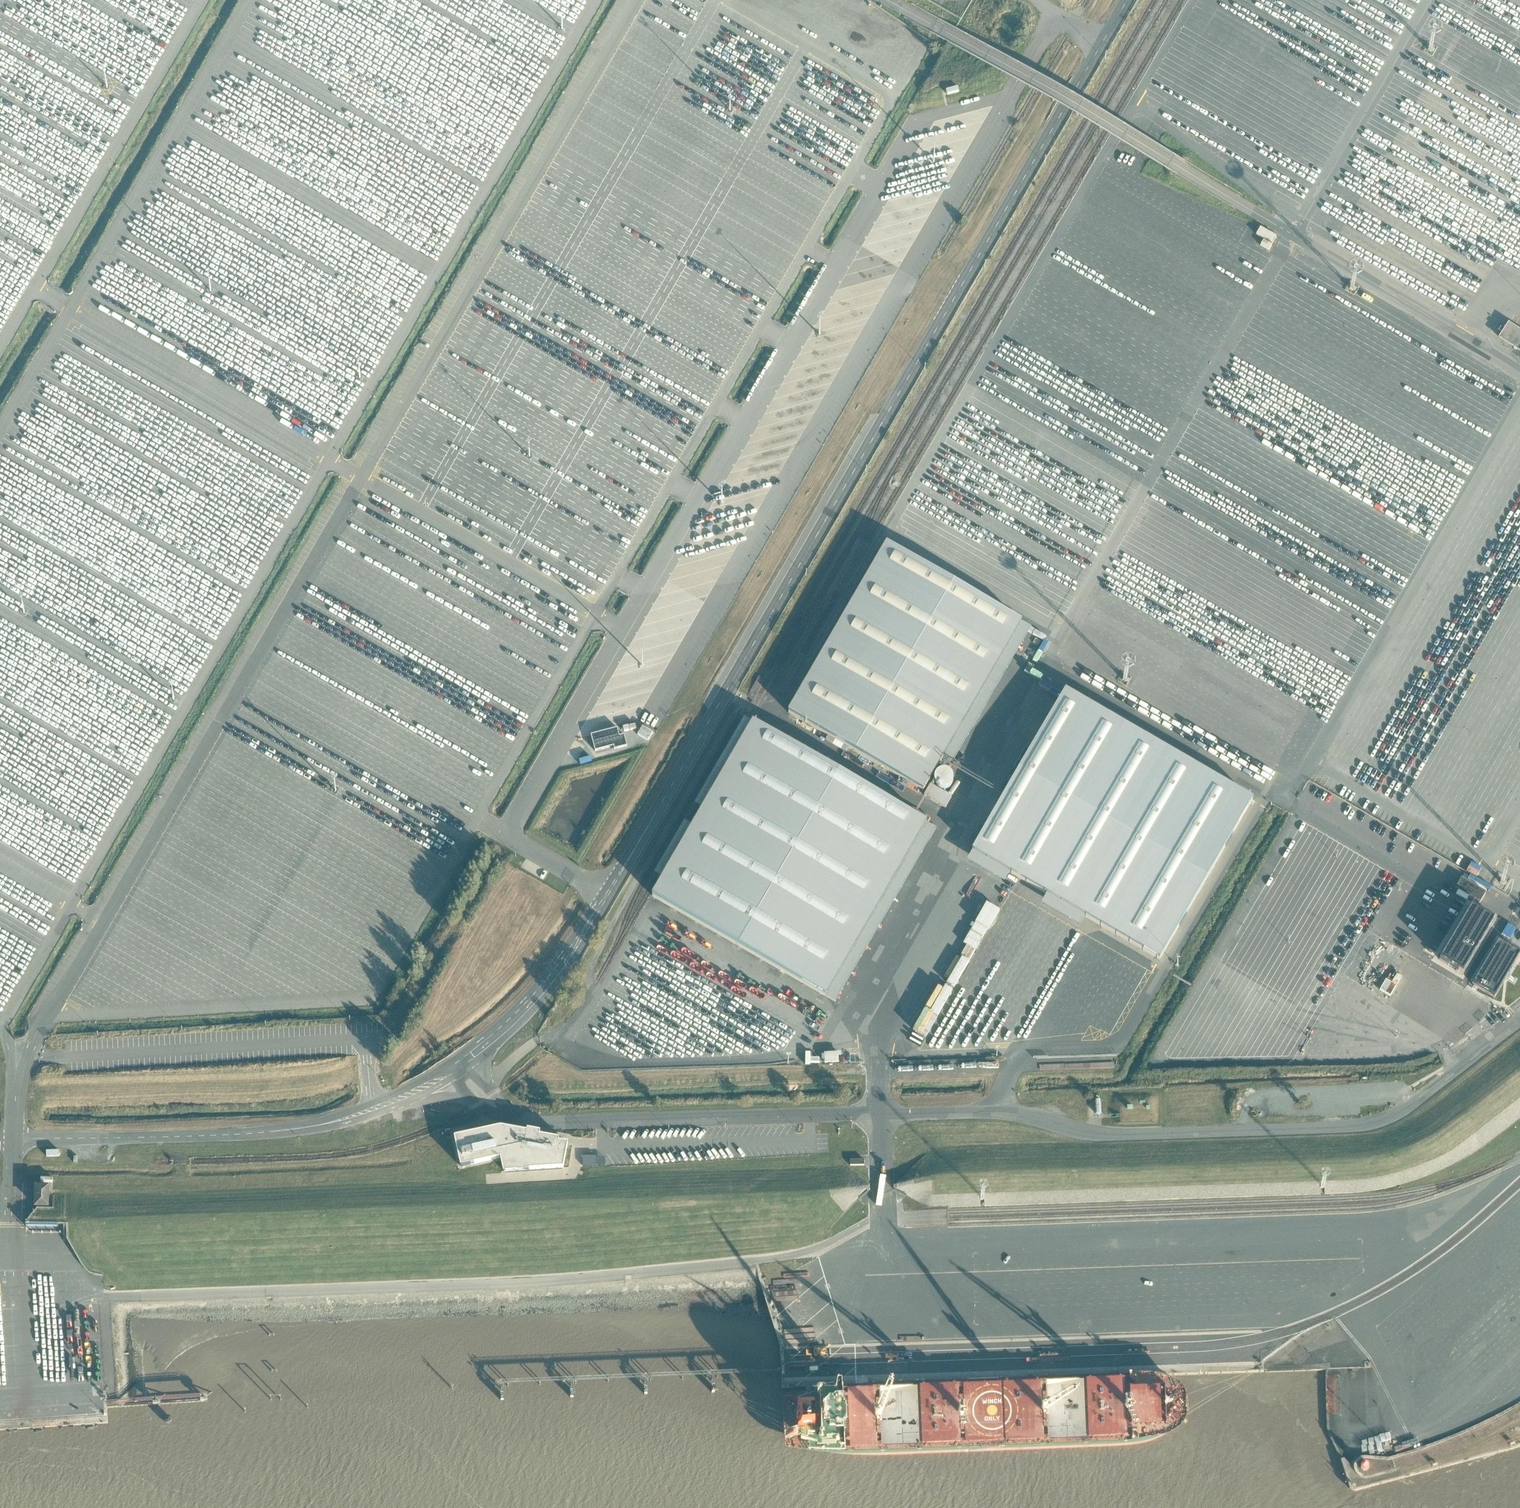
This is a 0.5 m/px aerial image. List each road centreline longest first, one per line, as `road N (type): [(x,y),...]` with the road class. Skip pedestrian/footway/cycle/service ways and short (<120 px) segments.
road 1 (unclassified): [(637,0),(103,921)]
road 2 (unclassified): [(1128,0),(727,692)]
road 3 (unclassified): [(597,615),(897,97),(726,0)]
road 4 (unclassified): [(48,1016),(373,999),(597,615)]
road 5 (unclassified): [(1290,234),(945,821)]
road 6 (unclassified): [(879,1114),(998,1111),(1108,1135),(1376,1124),(1409,1108),(1519,1023)]
road 7 (unclassified): [(0,429),(248,0)]
road 8 (unclassified): [(727,692),(561,970),(458,1070)]
road 9 (unclassified): [(886,0),(1290,234)]
road 10 (unclassified): [(458,1070),(498,1108),(537,1122),(879,1114)]
road 11 (unclassified): [(14,1141),(309,1127),(438,1082)]
road 12 (unclassified): [(945,821),(880,1043),(879,1114)]
road 13 (unclassified): [(1430,0),(1290,234)]
road 14 (unclassified): [(1290,234),(1519,373)]
road 15 (unclassified): [(14,1141),(22,1403)]
road 16 (unclassified): [(727,692),(945,821)]
road 17 (unclassified): [(879,1114),(886,1336)]

